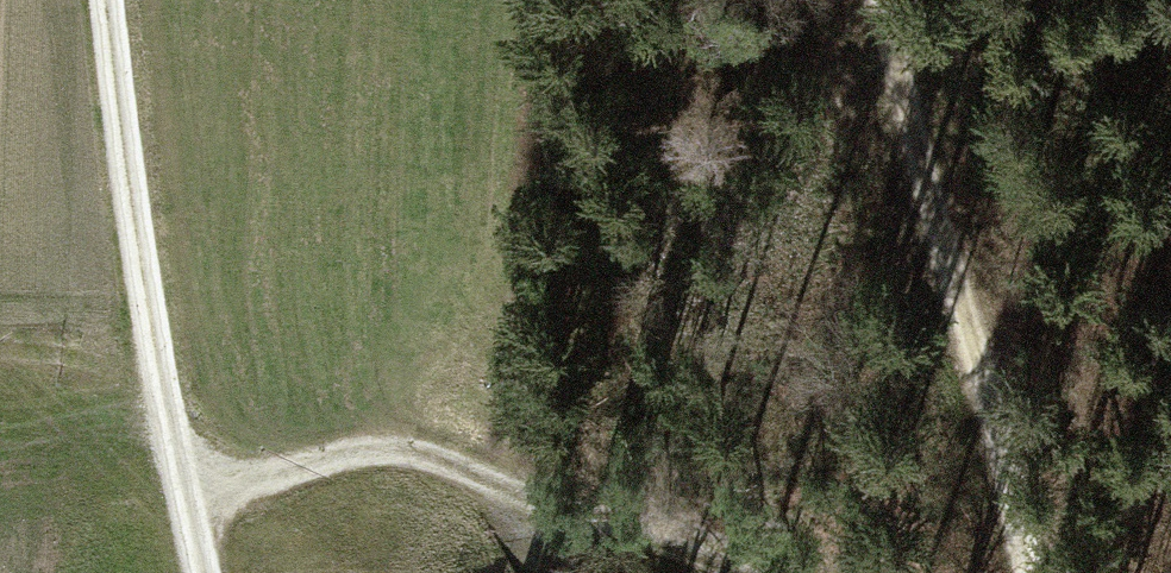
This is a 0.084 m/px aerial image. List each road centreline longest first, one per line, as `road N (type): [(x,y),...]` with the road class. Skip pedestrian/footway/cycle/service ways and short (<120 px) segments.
road 1 (track): [(765,572),(420,459),(276,475),(196,523)]
road 2 (track): [(873,0),(965,445),(1011,572)]
road 3 (track): [(107,0),(146,280),(207,572)]

